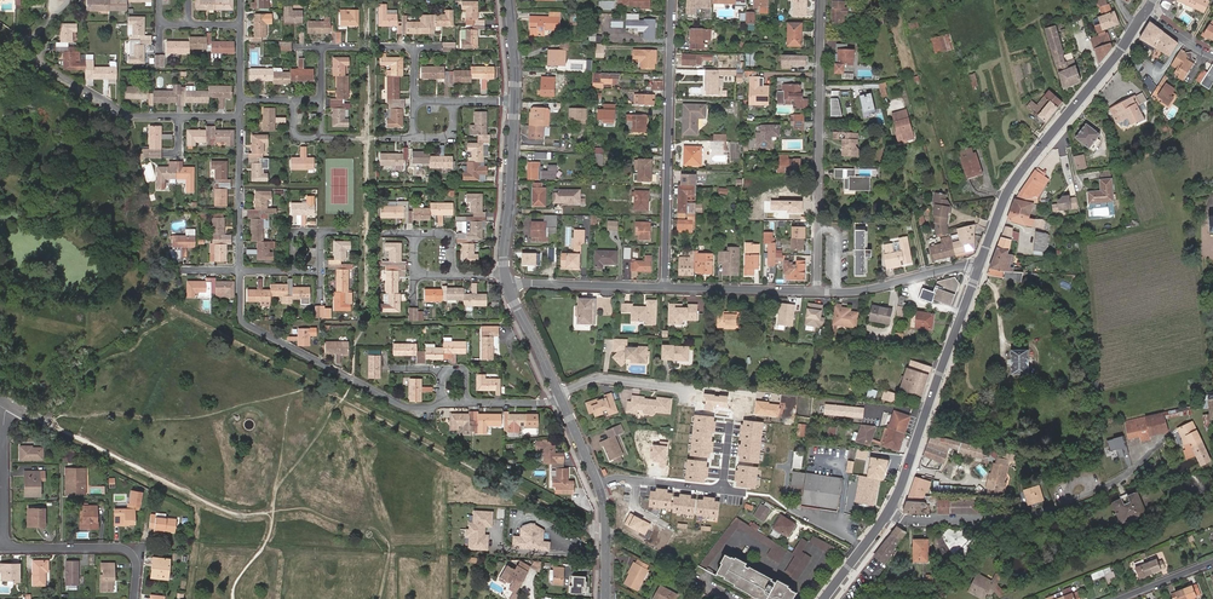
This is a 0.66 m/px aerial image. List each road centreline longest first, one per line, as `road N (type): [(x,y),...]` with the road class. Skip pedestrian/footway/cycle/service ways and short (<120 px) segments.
road 1 (residential): [(889,510),(906,520),(1026,515),(1137,466),(1192,420)]
road 2 (primary): [(1145,12),(1016,177),(979,266)]
road 3 (residential): [(821,0),(817,292)]
road 4 (residential): [(672,0),(666,289)]
road 5 (residential): [(443,401),(407,406),(240,320),(240,270)]
road 6 (primary): [(979,266),(889,510)]
road 7 (residential): [(131,598),(133,558),(120,545),(2,544)]
road 8 (tertiary): [(504,275),(514,100)]
road 9 (residential): [(180,116),(125,115),(38,62),(36,47)]
road 10 (residential): [(817,292),(865,291),(979,266)]
road 11 (residential): [(506,283),(666,289)]
road 12 (residential): [(240,270),(242,116)]
road 13 (residential): [(666,289),(817,292)]
road 14 (residential): [(559,395),(597,379),(694,390)]
road 15 (residential): [(598,483),(616,478),(722,490)]
road 16 (tertiary): [(559,395),(506,283)]

